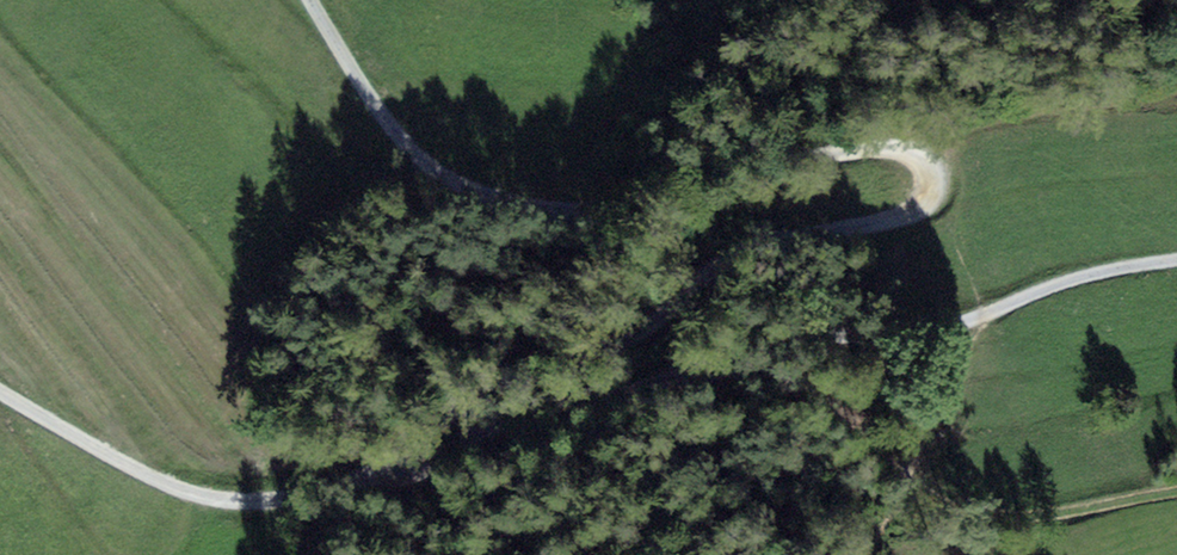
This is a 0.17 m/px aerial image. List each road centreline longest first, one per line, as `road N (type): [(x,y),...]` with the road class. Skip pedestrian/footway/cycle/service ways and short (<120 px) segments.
road 1 (track): [(0,393),(178,490),(246,503),(322,494),(394,471),(478,401),(649,334),(723,266),(779,239),(895,222),(931,208),(943,184),(927,152),(883,147),(734,165),(600,225),(533,210),(439,181),(410,156),(312,0)]
road 2 (track): [(987,314),(910,331),(774,330),(704,362),(584,389),(478,401)]
road 3 (track): [(704,362),(816,389),(907,470),(1055,515),(1176,494)]
road 4 (track): [(987,314),(1056,282),(1176,260)]

